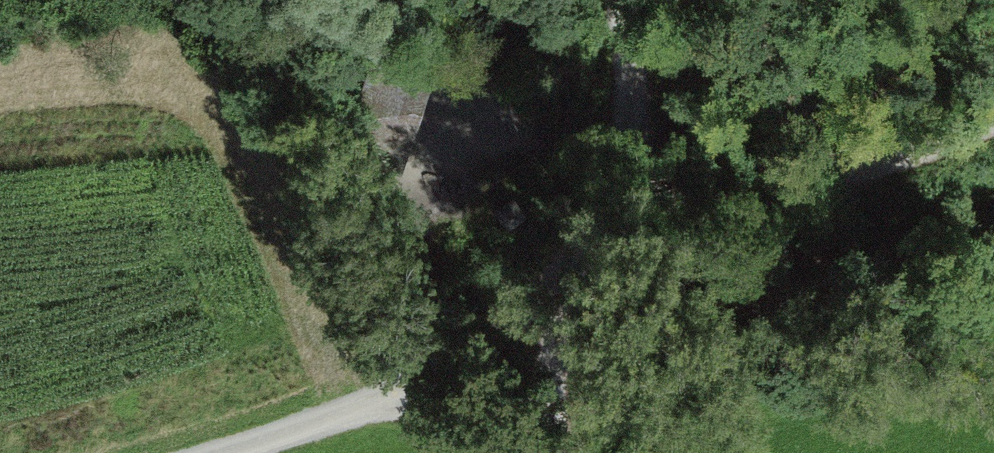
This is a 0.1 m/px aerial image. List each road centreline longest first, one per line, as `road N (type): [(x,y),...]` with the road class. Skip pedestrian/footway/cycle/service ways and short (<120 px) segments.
road 1 (track): [(993,121),(797,184),(674,203),(580,250)]
road 2 (track): [(613,0),(641,91),(580,250)]
road 3 (track): [(580,250),(497,330),(388,400)]
road 4 (track): [(580,250),(558,333),(552,410),(558,452)]
road 5 (track): [(388,400),(226,452)]
road 6 (track): [(388,400),(452,403),(535,452)]

